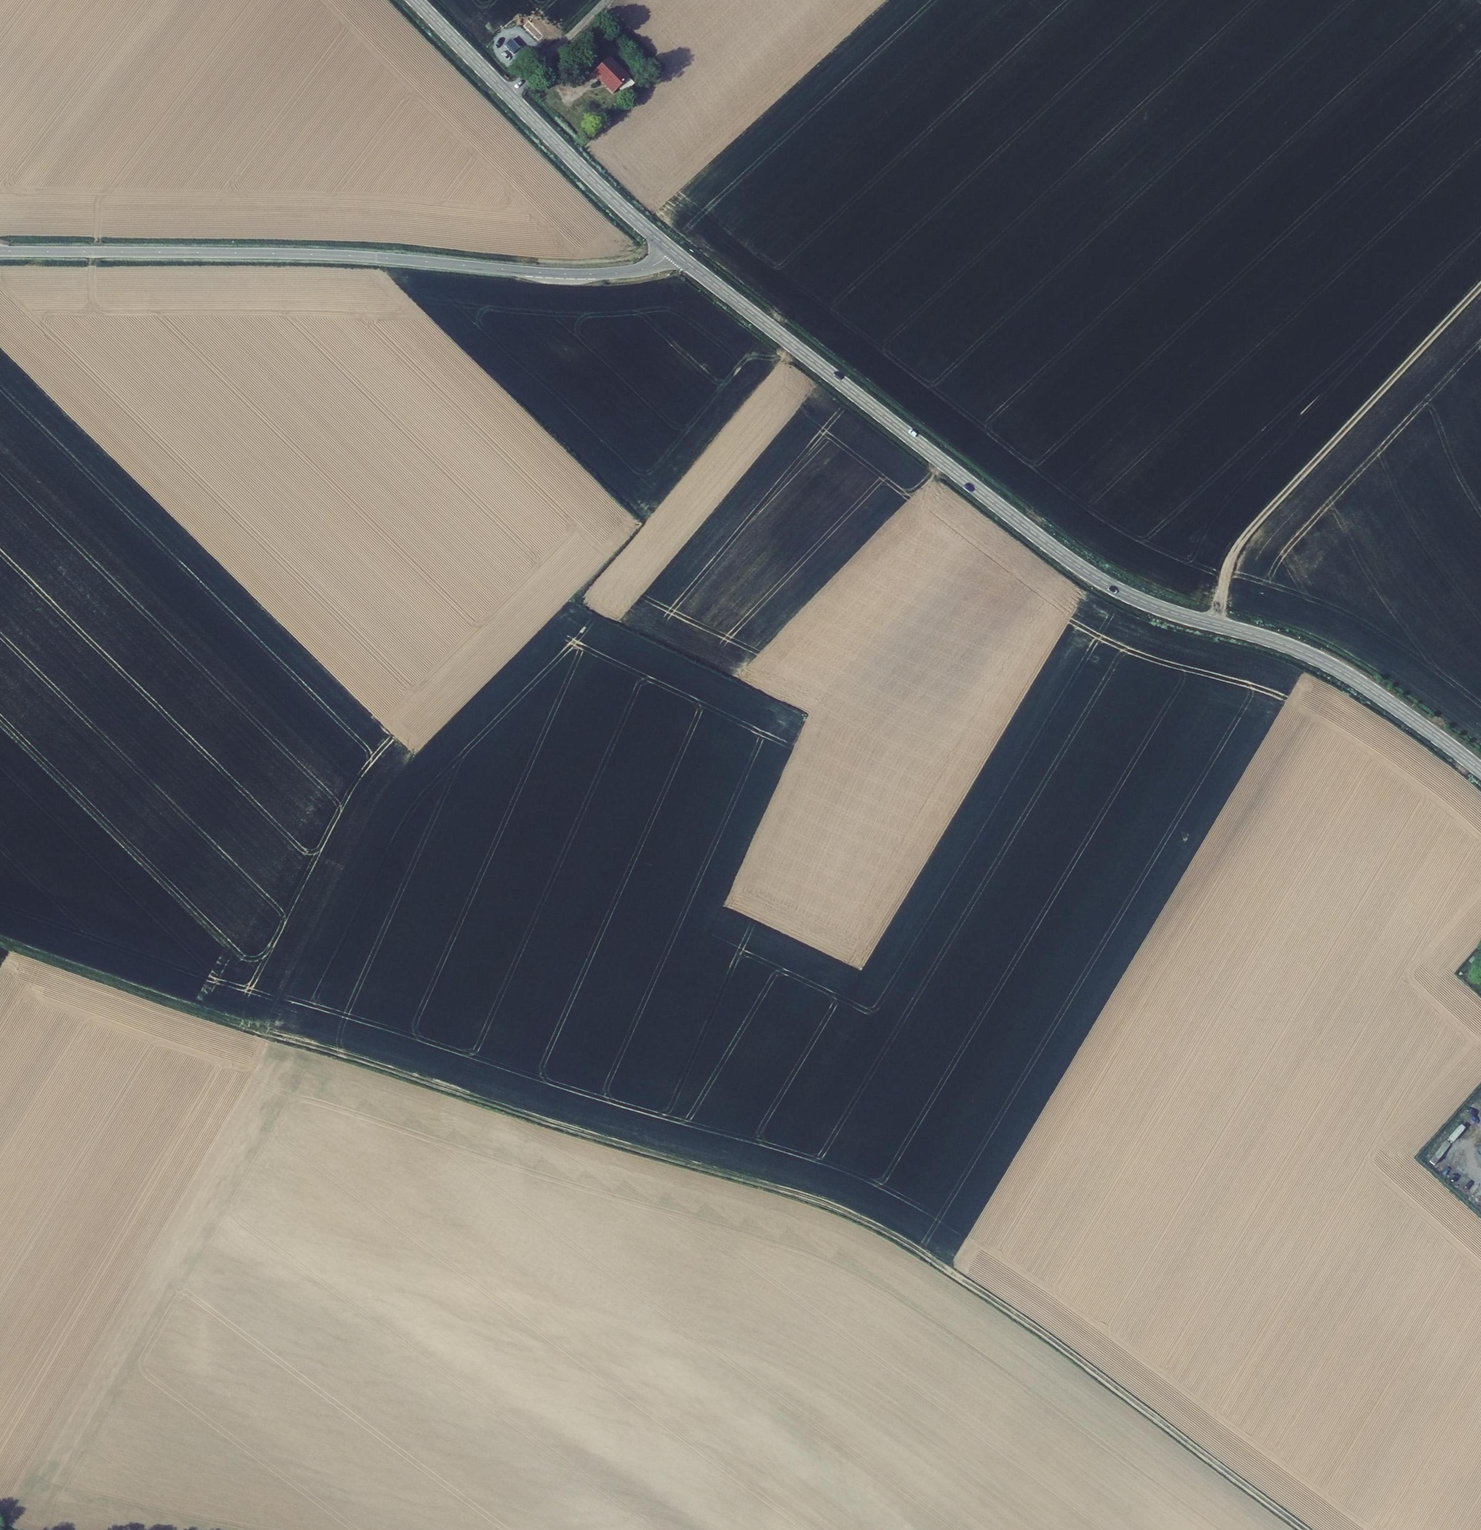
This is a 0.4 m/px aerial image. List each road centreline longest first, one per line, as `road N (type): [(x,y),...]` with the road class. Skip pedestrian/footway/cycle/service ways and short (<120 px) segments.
road 1 (secondary): [(672,251),(1087,574),(1152,606),(1327,664),(1480,770)]
road 2 (tertiary): [(0,250),(349,256),(570,274),(644,269),(672,251)]
road 3 (secondary): [(414,0),(672,251)]

